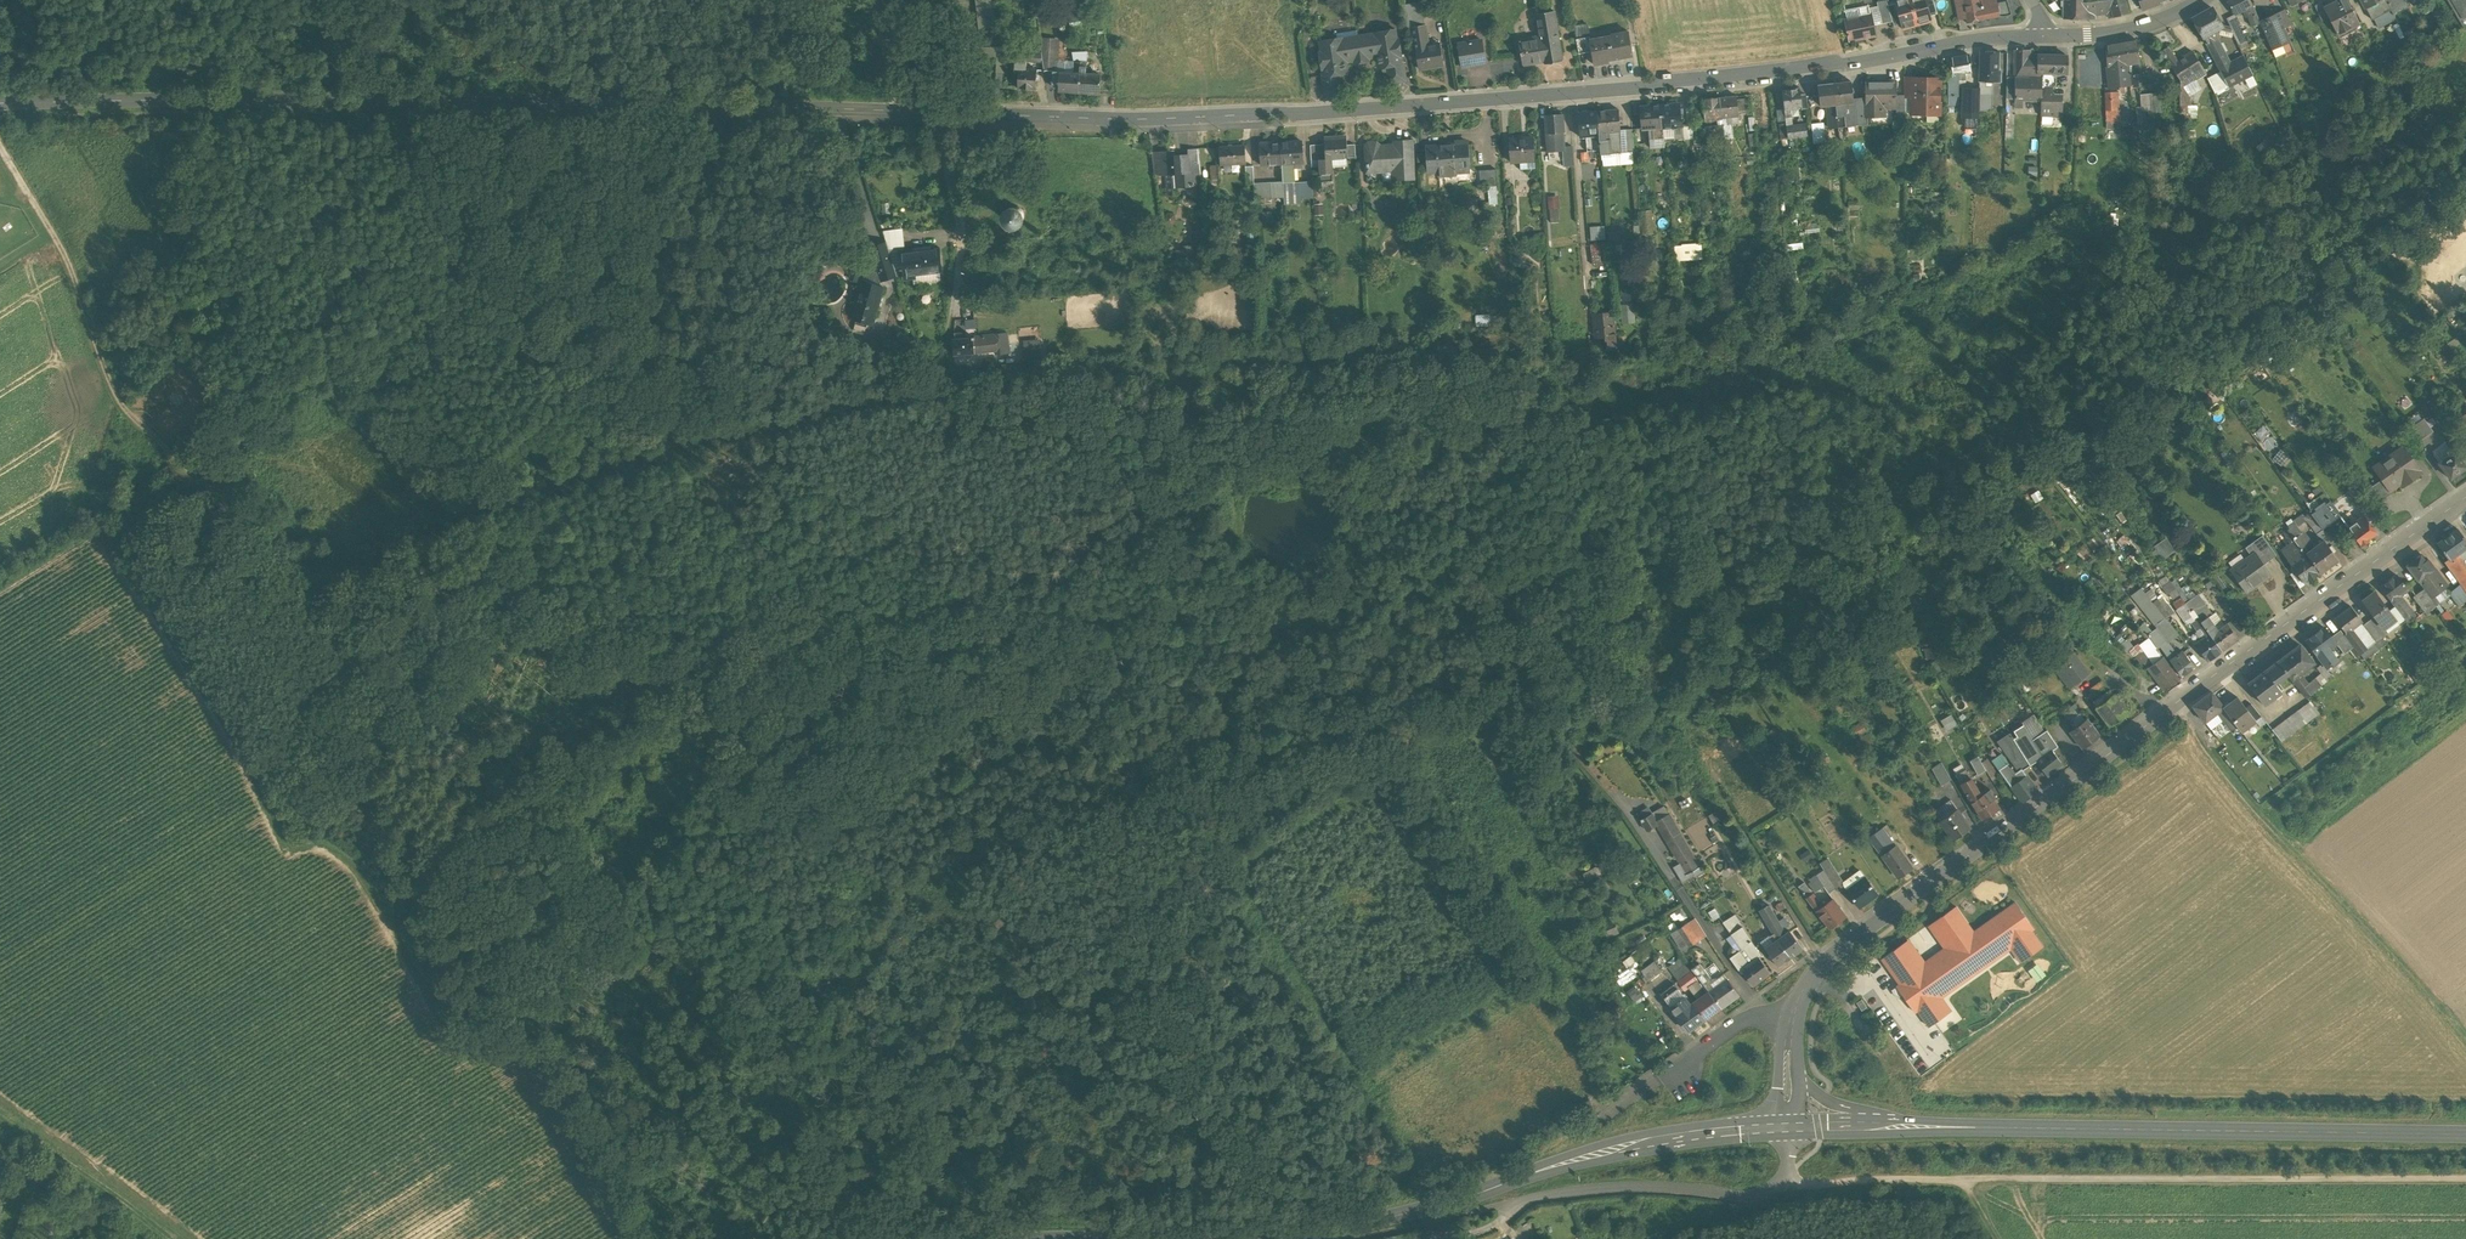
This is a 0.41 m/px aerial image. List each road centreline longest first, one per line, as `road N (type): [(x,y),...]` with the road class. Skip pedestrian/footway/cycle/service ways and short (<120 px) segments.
road 1 (tertiary): [(936,113),(1119,119),(1379,107),(1691,82),(2051,36)]
road 2 (tertiary): [(0,103),(234,98),(936,113)]
road 3 (secondary): [(2465,496),(1846,945),(1815,972),(1791,1020)]
road 4 (track): [(1781,1179),(1810,1189),(1855,1180),(2465,1178)]
road 5 (primary): [(1921,1126),(2465,1135)]
road 6 (primary): [(1272,1238),(1433,1206),(1598,1153),(1787,1127)]
road 7 (track): [(2465,1033),(2265,817),(2193,731),(2181,699)]
road 8 (track): [(0,144),(69,262),(116,392),(200,475)]
road 9 (residential): [(936,113),(962,234),(946,365)]
road 10 (track): [(172,1238),(0,1116)]
road 11 (tertiary): [(2051,36),(2136,27),(2199,0)]
road 12 (primary): [(1921,1126),(1834,1103),(1797,1069)]
road 13 (primary): [(1787,1127),(1921,1126)]

